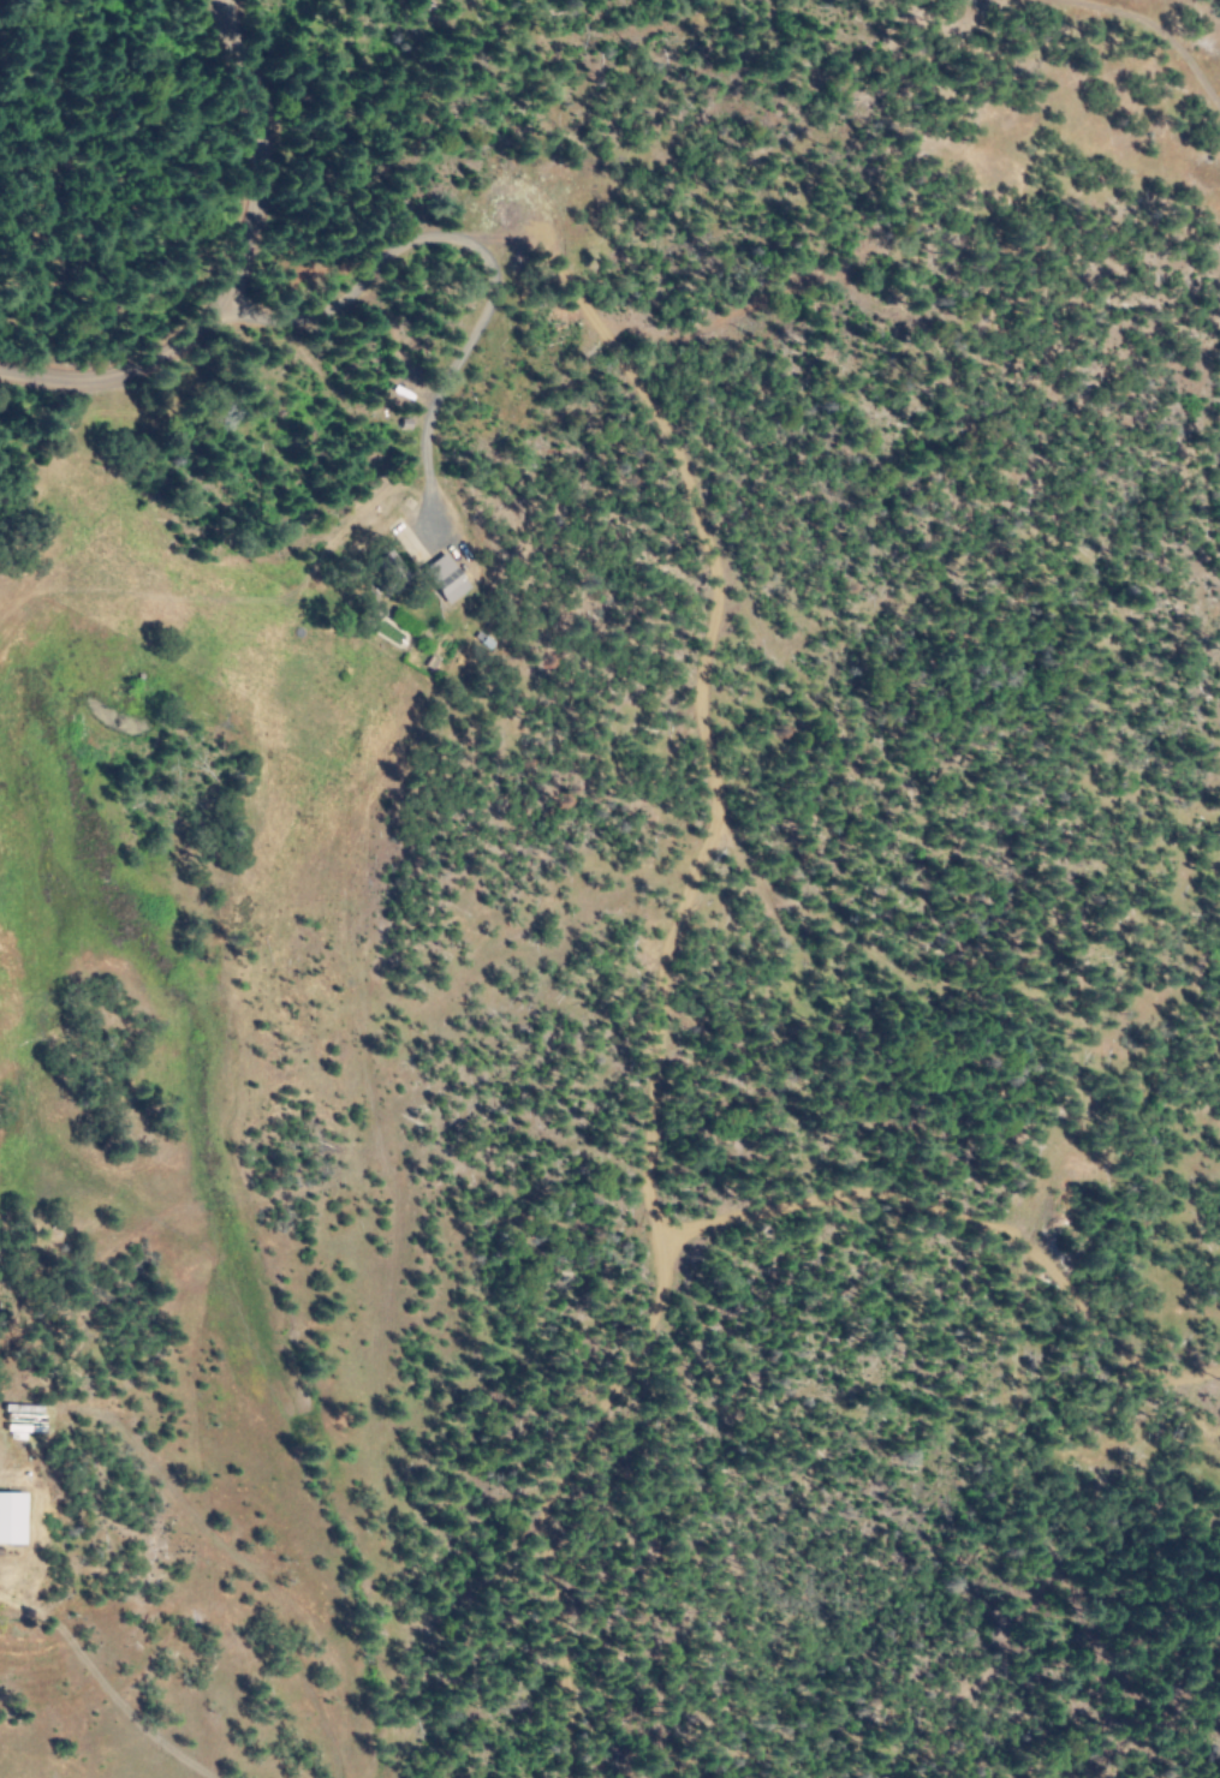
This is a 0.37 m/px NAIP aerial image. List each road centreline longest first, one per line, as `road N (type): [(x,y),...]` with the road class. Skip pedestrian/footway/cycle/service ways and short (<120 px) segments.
road 1 (residential): [(0,351),(233,0)]

